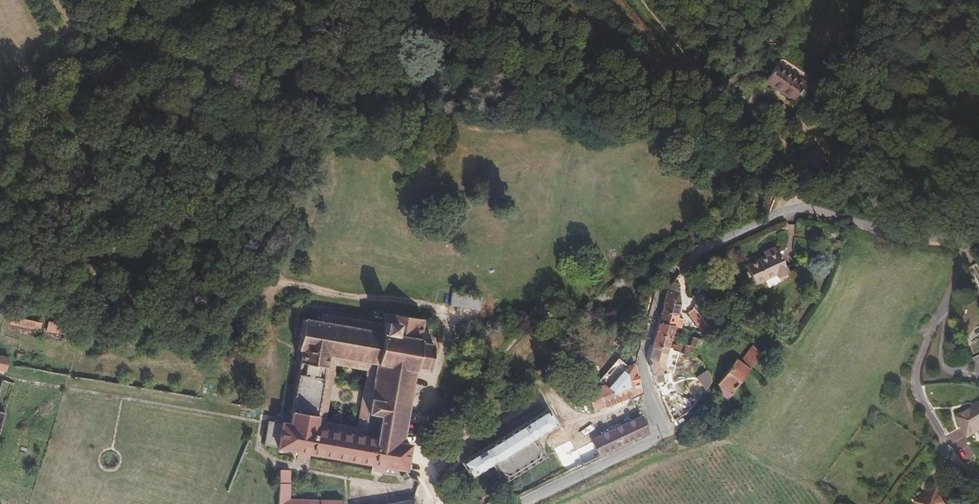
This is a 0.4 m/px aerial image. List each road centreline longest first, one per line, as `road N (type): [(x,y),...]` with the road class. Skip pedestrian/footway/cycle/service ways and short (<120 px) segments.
road 1 (residential): [(978,236),(929,238),(797,204),(689,257),(661,285),(646,331),(640,369),(656,424),(651,438),(522,503)]
road 2 (track): [(274,359),(107,365),(17,346),(10,366),(18,391),(5,429)]
road 3 (track): [(631,0),(779,162),(797,204)]
road 4 (track): [(443,307),(275,279),(266,309),(274,359)]
road 5 (track): [(359,495),(359,483),(273,461),(257,449),(261,422)]

